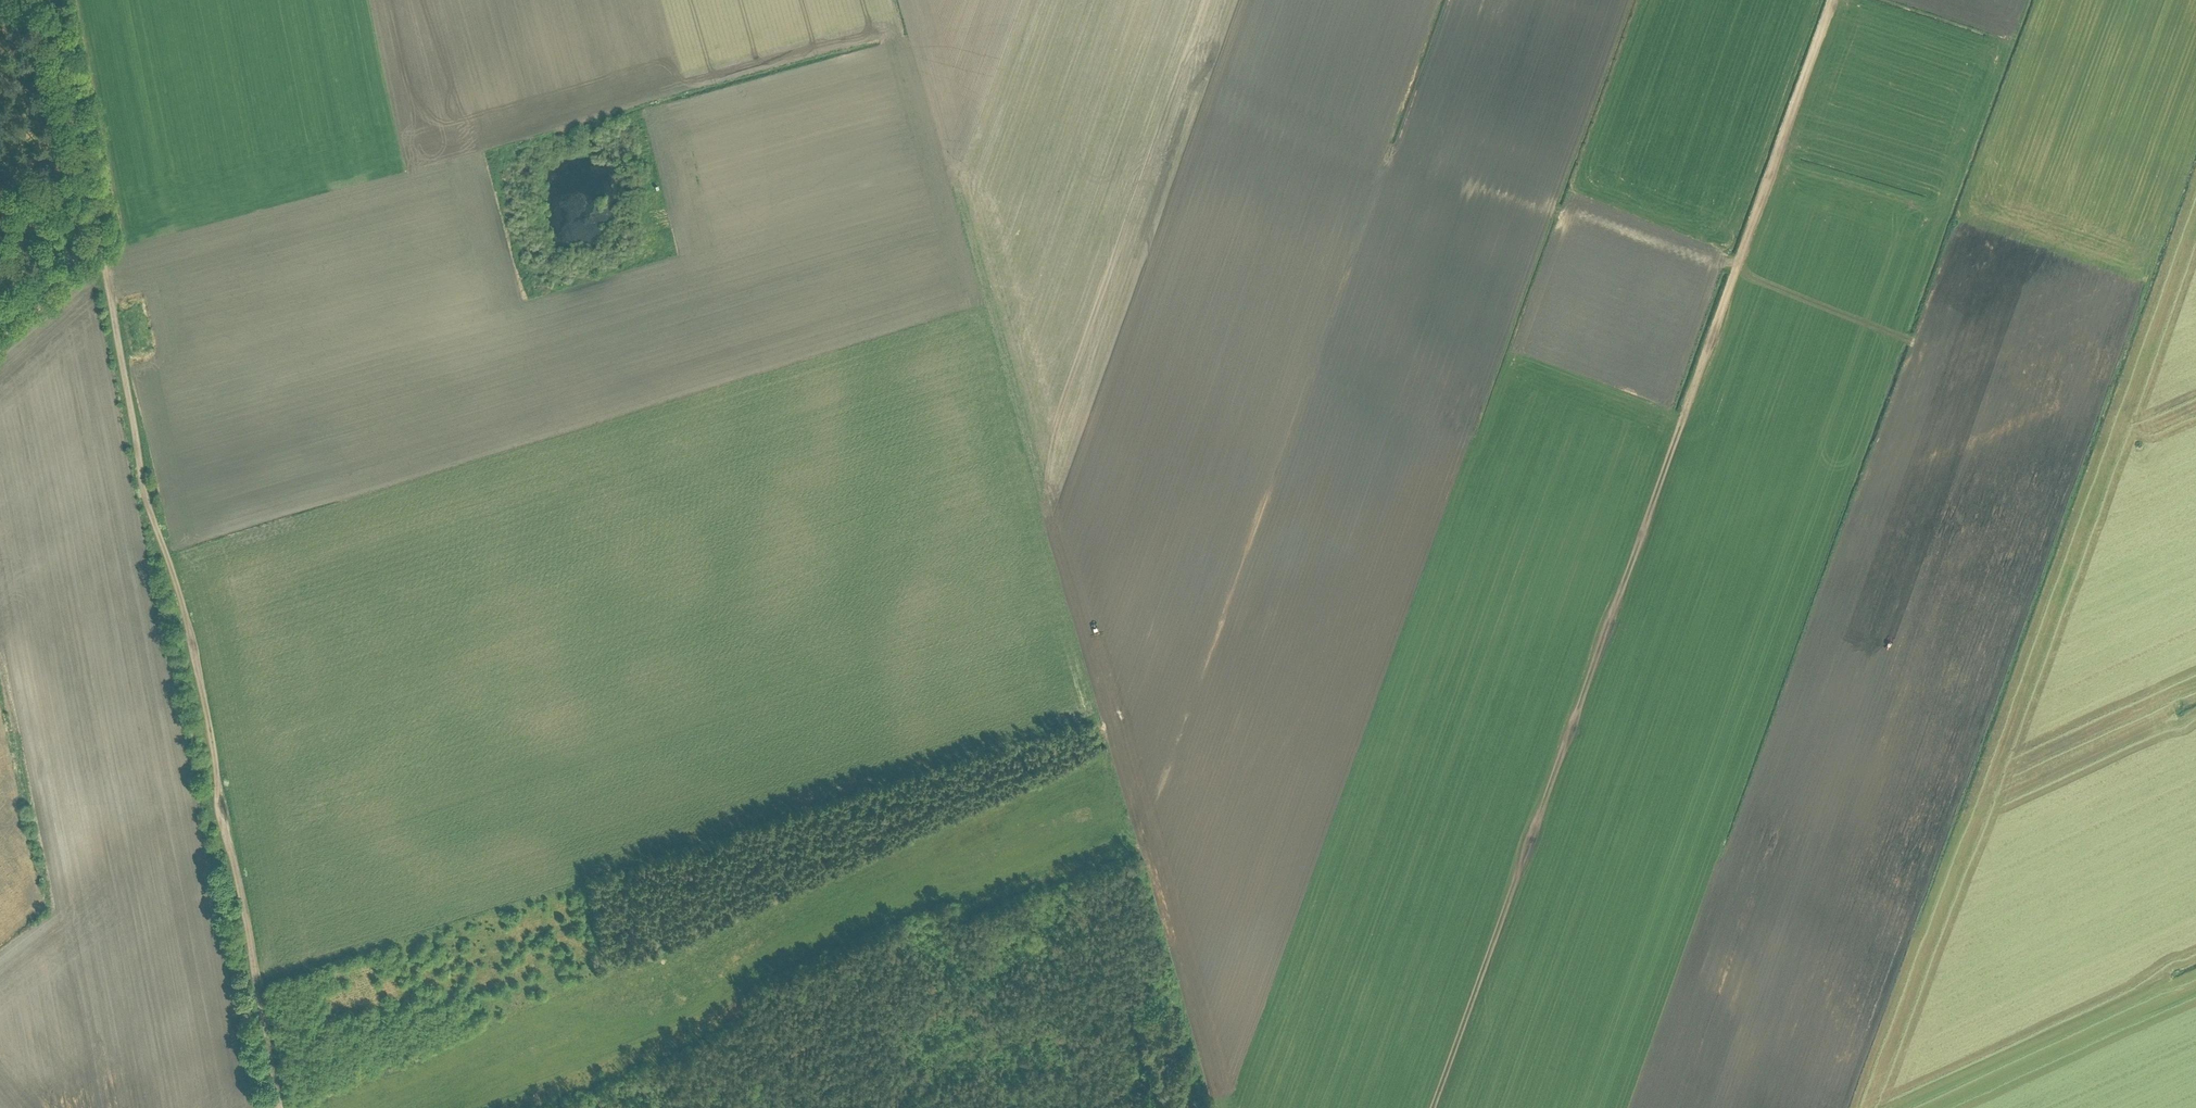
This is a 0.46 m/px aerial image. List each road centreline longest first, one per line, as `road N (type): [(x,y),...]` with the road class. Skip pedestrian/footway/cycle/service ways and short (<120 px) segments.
road 1 (track): [(269,1044),(179,599),(147,500),(98,237)]
road 2 (track): [(49,0),(98,237)]
road 3 (track): [(98,237),(0,317)]

